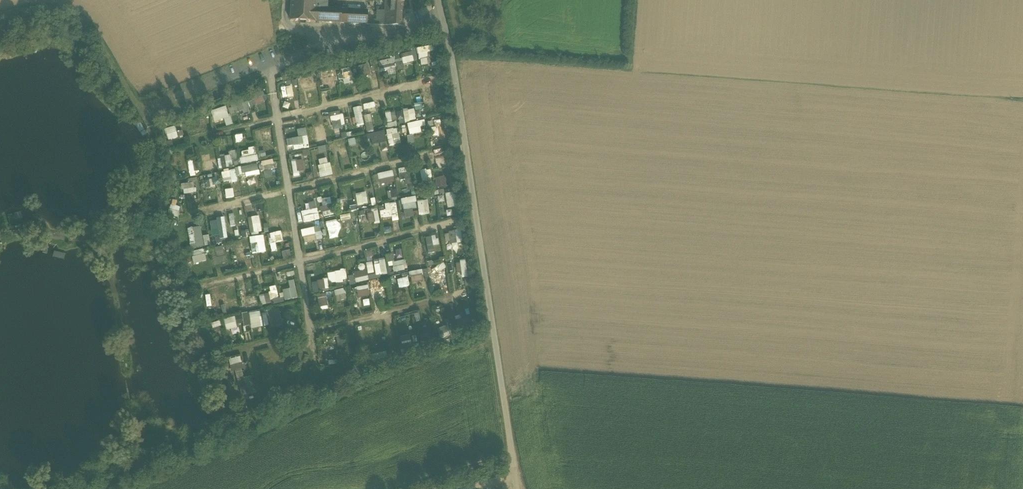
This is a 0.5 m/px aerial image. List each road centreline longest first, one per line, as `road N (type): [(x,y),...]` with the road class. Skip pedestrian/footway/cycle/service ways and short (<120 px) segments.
road 1 (unclassified): [(441,0),(518,488)]
road 2 (track): [(156,113),(132,97),(78,17),(51,7),(0,16)]

